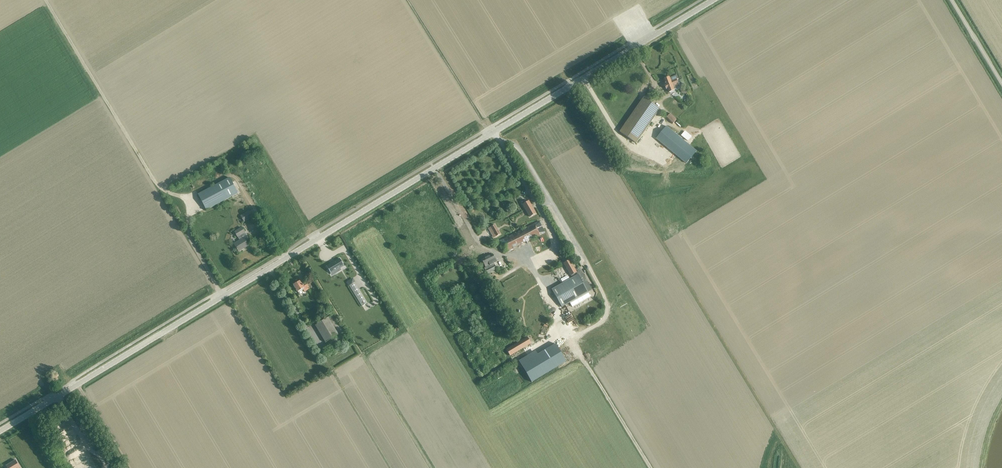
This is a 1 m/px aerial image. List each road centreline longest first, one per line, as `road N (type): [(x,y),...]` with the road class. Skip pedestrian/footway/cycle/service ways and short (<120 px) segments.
road 1 (tertiary): [(0,431),(713,0)]
road 2 (track): [(494,132),(557,245),(531,265),(651,467)]
road 3 (track): [(163,190),(46,0)]

